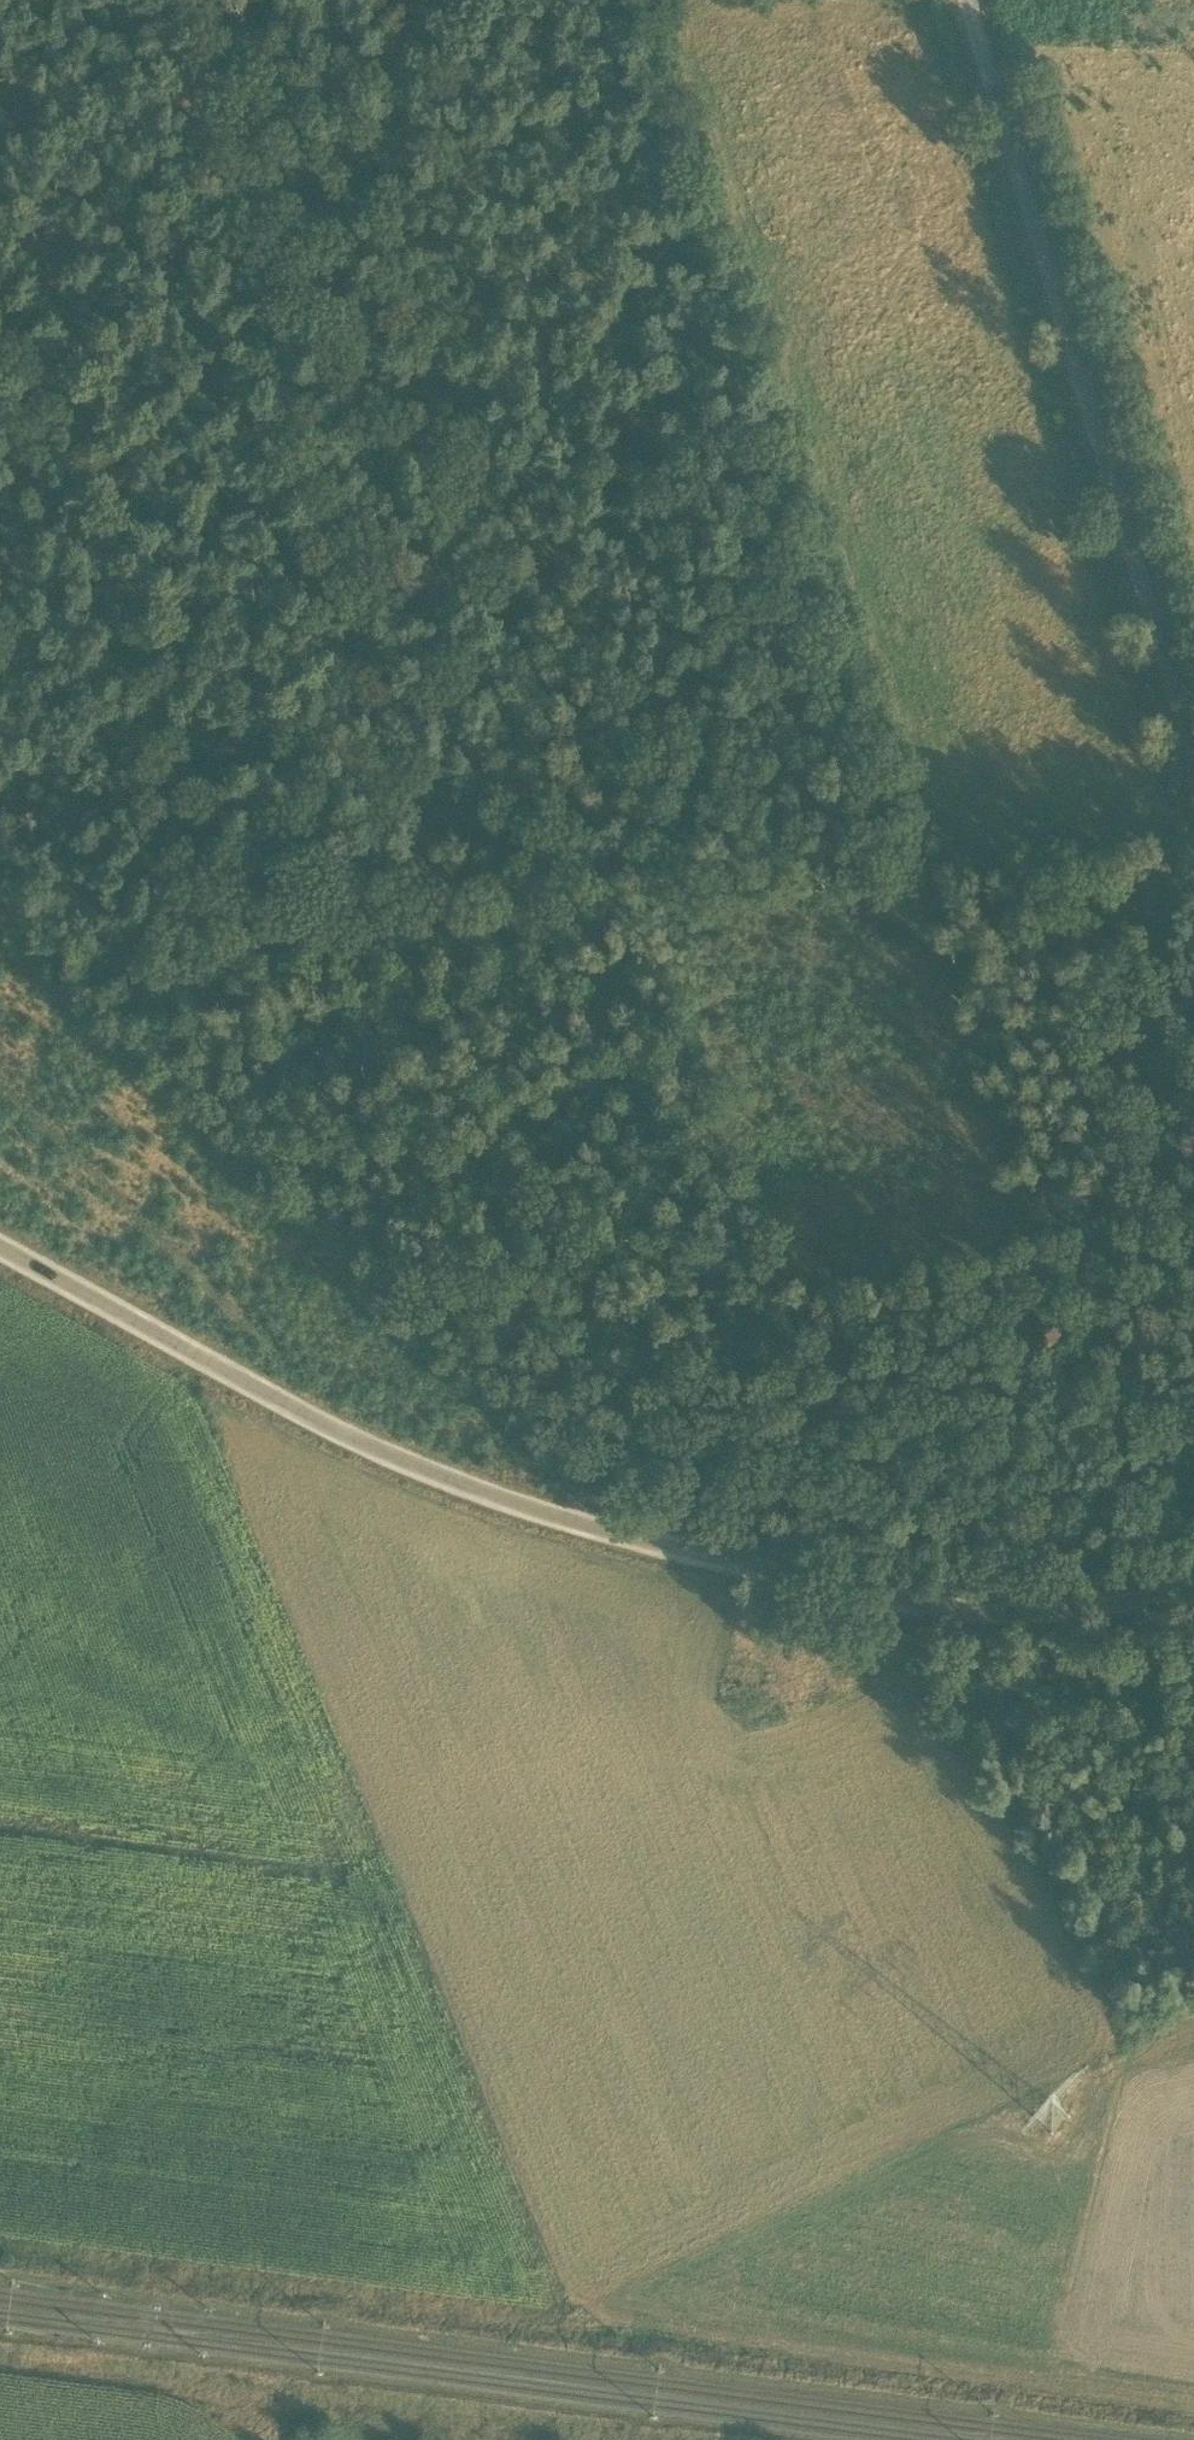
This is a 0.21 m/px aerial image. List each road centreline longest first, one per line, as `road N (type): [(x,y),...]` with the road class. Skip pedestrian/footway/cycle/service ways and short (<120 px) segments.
road 1 (unclassified): [(1193,1578),(1129,1593),(922,1592),(678,1547),(332,1428),(0,1247)]
road 2 (unclassified): [(1193,750),(960,0)]

